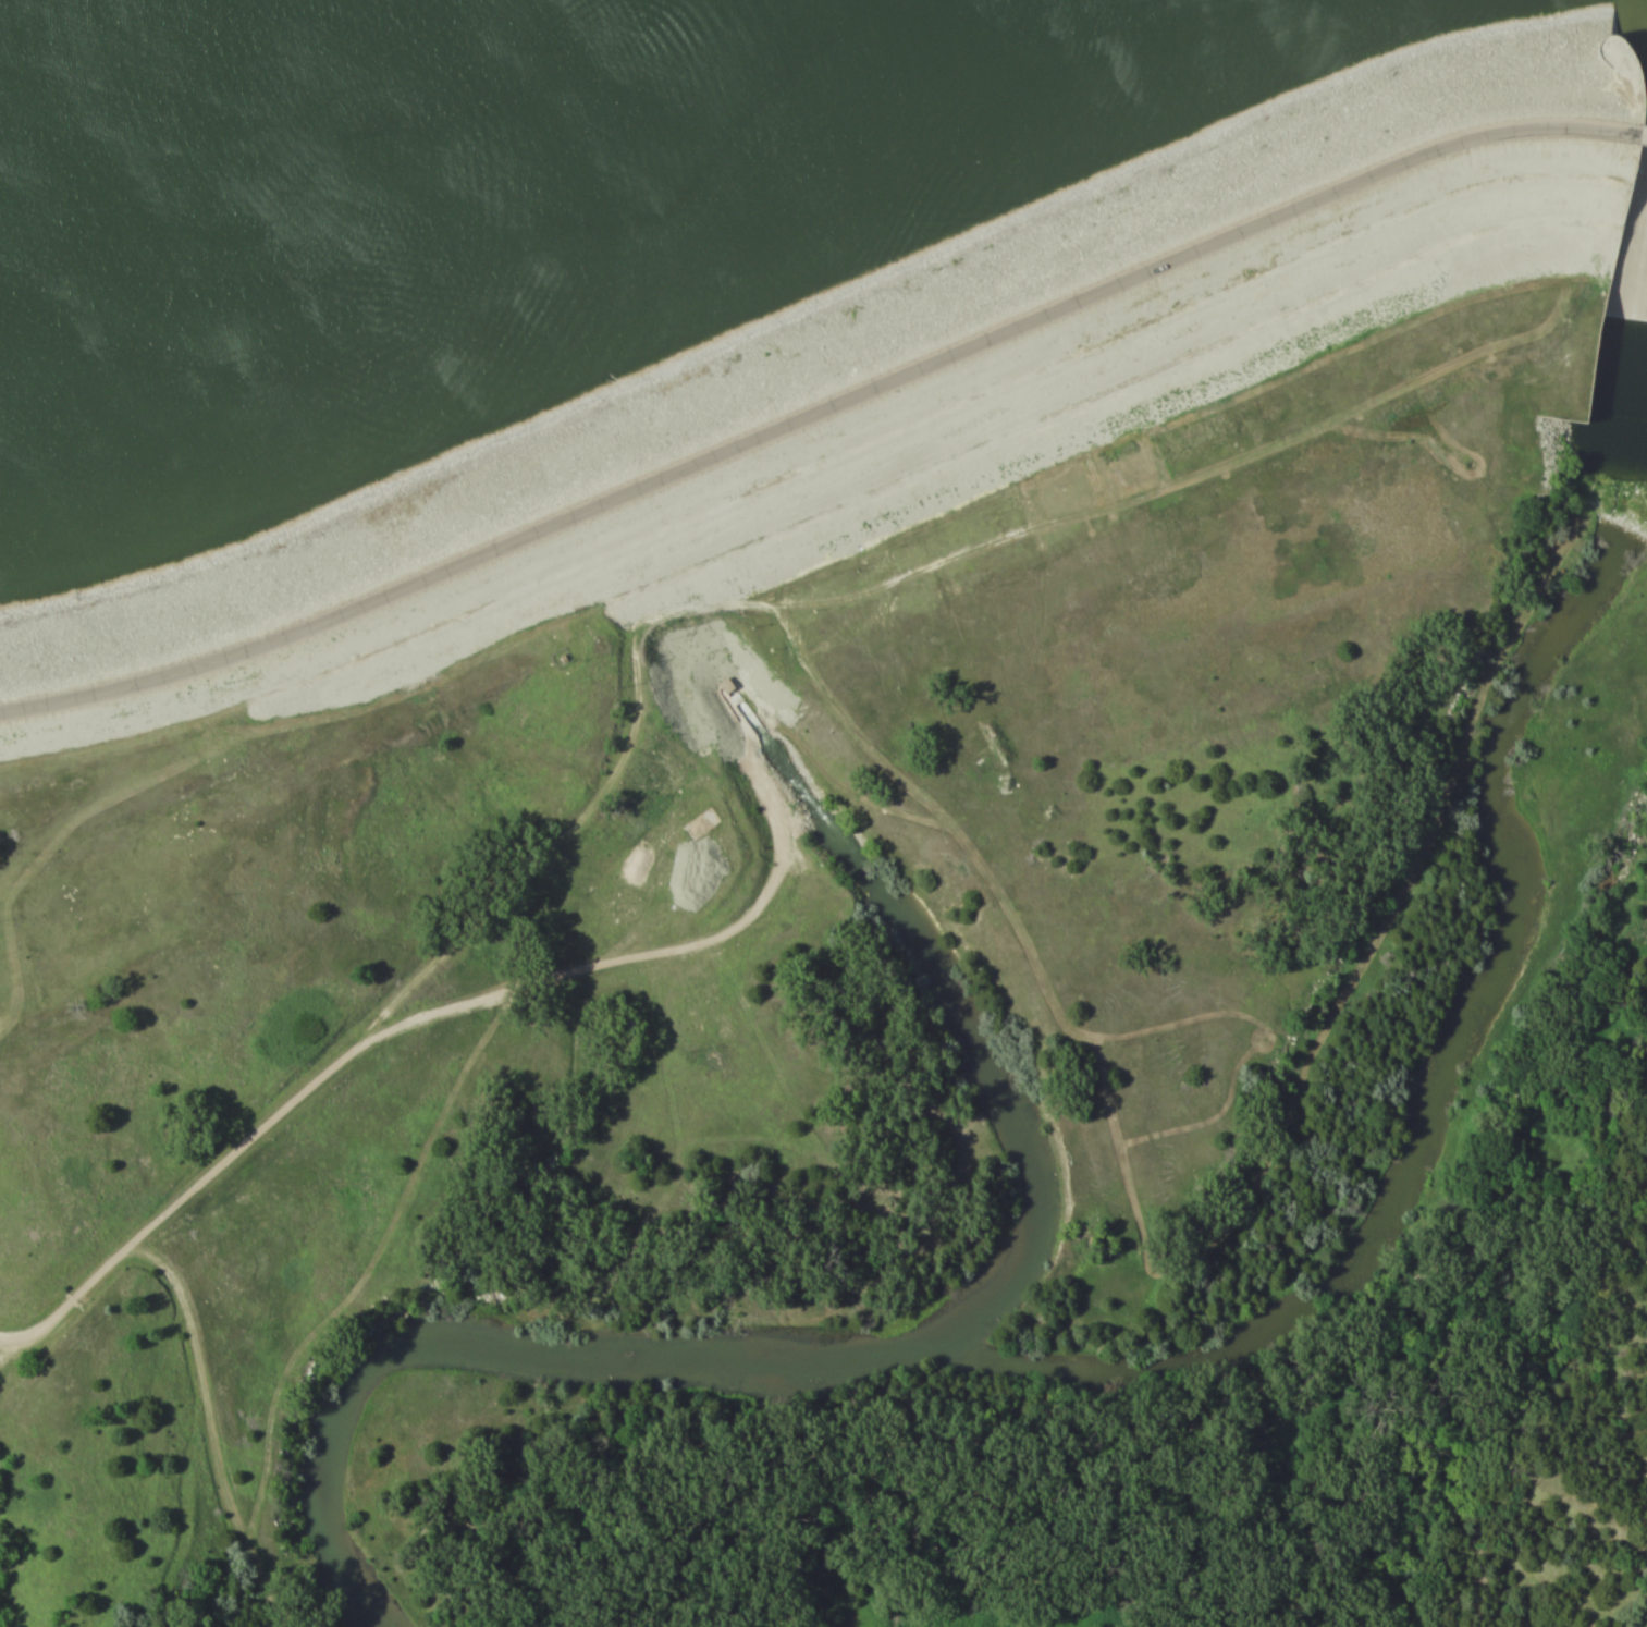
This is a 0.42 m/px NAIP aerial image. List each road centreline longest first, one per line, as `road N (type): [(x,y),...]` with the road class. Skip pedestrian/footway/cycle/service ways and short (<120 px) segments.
road 1 (tertiary): [(1646,128),(1536,117),(1428,138),(269,634),(157,672),(0,708)]
road 2 (residential): [(0,1343),(32,1338),(331,1073),(389,1035),(561,978),(700,947),(747,925),(774,878),(777,827),(730,723)]

